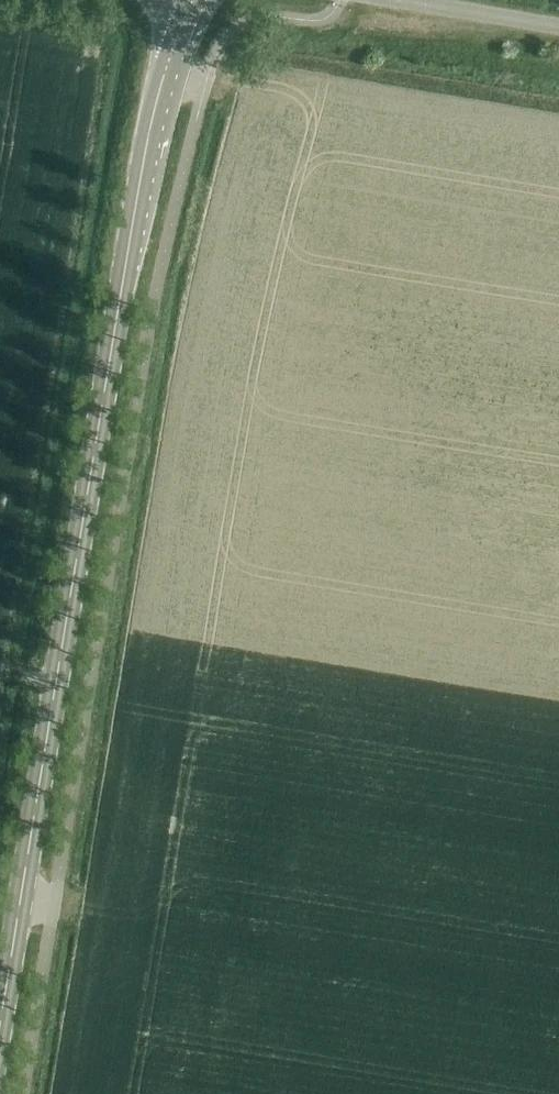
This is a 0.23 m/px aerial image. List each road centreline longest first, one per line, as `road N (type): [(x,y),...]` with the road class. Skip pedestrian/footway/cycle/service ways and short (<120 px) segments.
road 1 (tertiary): [(0,1004),(136,198),(154,111),(193,0)]
road 2 (track): [(0,661),(114,0)]
road 3 (unclassified): [(558,27),(414,0)]

